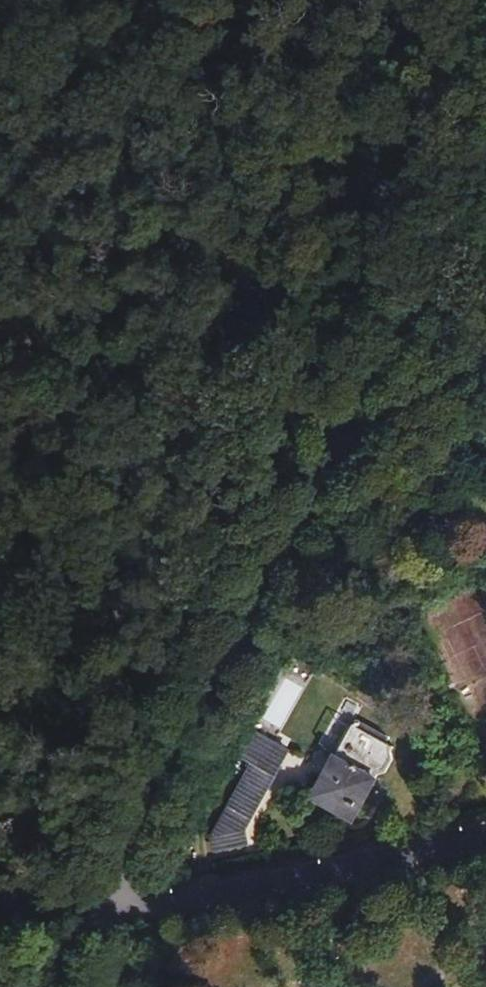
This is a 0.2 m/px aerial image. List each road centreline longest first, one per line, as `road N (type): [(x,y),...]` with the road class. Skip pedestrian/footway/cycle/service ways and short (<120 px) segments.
road 1 (unclassified): [(485,363),(340,433),(82,897)]
road 2 (residential): [(82,897),(129,909),(186,901),(485,835)]
road 3 (track): [(340,433),(485,163)]

